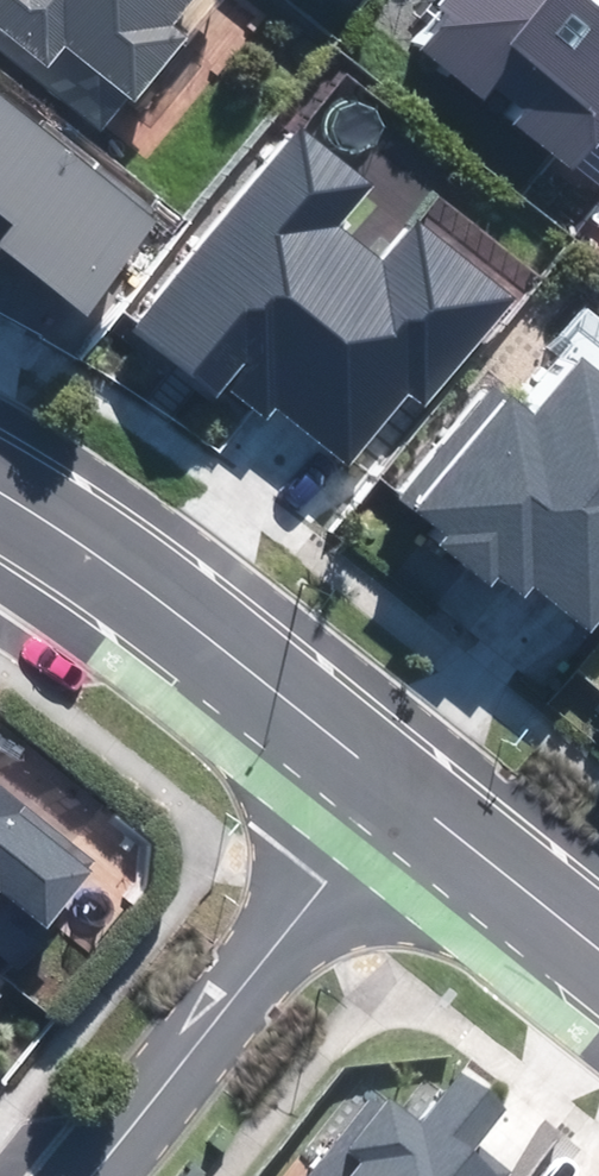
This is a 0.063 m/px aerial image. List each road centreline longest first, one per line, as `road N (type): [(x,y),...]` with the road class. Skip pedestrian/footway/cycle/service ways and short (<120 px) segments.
road 1 (residential): [(425,796),(0,485)]
road 2 (residential): [(118,1175),(425,796)]
road 3 (residential): [(598,937),(425,796)]

